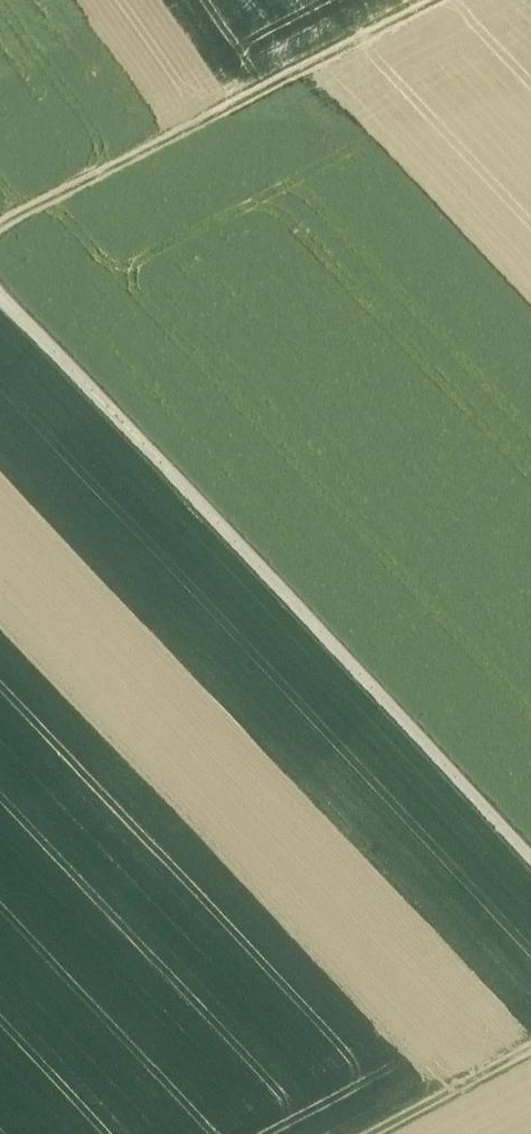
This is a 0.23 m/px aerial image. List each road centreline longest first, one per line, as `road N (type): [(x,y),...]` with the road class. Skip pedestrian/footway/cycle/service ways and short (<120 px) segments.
road 1 (track): [(530,864),(0,293)]
road 2 (track): [(0,253),(480,0)]
road 3 (track): [(415,1133),(530,1071)]

